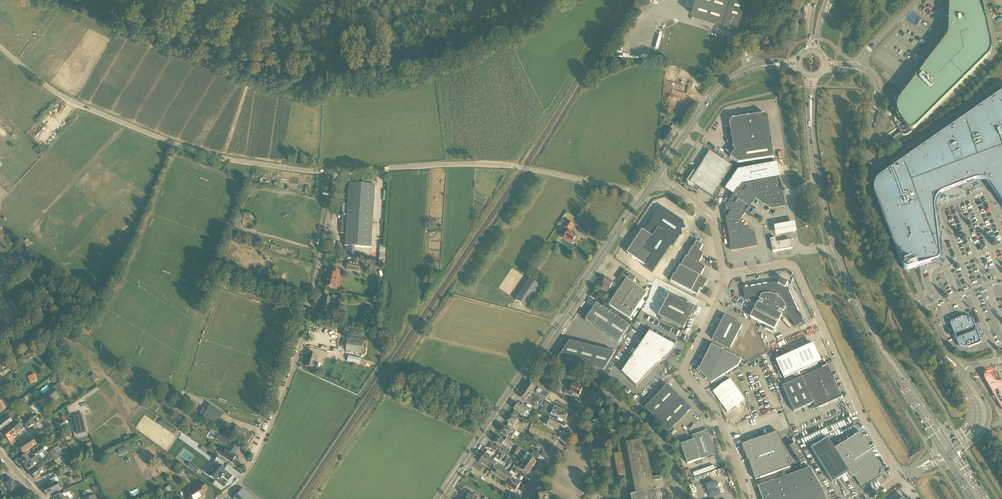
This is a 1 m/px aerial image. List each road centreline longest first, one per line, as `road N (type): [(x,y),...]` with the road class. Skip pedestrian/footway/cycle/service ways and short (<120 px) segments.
road 1 (track): [(544,0),(464,53),(360,84),(270,68),(123,0)]
road 2 (unclassified): [(0,47),(75,103),(166,141),(222,158),(337,172)]
road 3 (unclassified): [(826,66),(859,70),(875,83),(867,155),(877,217),(917,313),(960,371)]
road 4 (tertiary): [(464,463),(643,198)]
road 5 (unclassified): [(337,172),(497,165),(643,198)]
road 6 (unclassified): [(903,478),(862,415),(796,268),(724,276)]
road 7 (residential): [(523,498),(586,405),(603,396),(666,448),(678,486),(667,498)]
road 8 (unclassified): [(270,426),(300,352),(337,172)]
road 9 (unclassified): [(747,498),(718,413),(685,373),(724,276)]
road 10 (secondary): [(811,78),(826,214),(859,308)]
road 11 (secondary): [(859,308),(941,449)]
road 12 (secondary): [(949,444),(859,308)]
road 13 (tertiary): [(656,179),(712,97),(751,69)]
road 14 (unclassified): [(724,276),(708,217),(656,179)]

